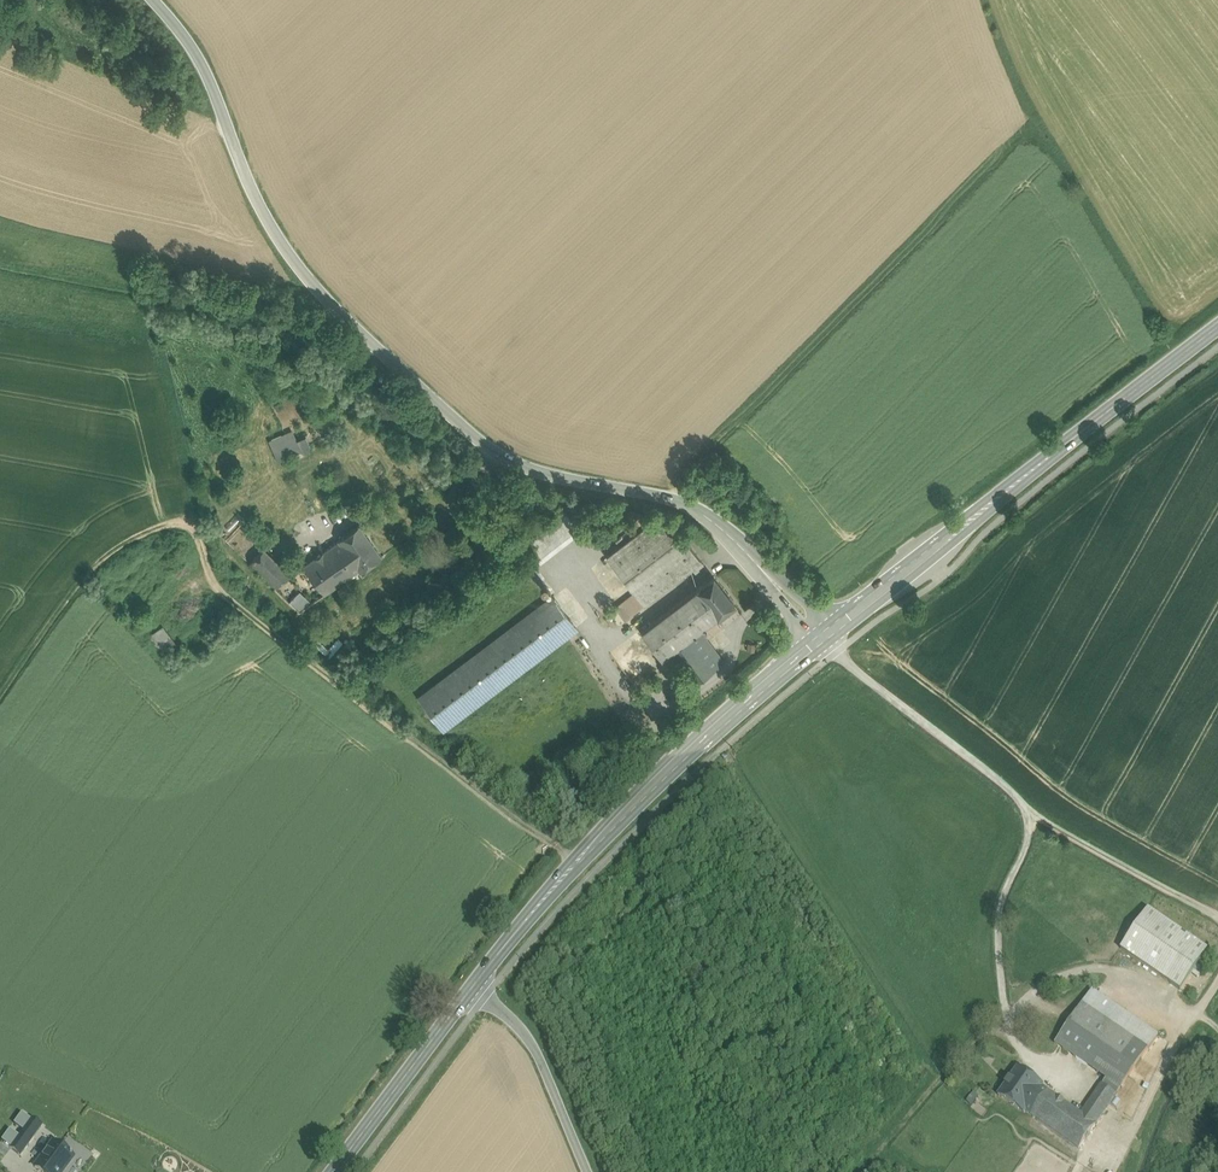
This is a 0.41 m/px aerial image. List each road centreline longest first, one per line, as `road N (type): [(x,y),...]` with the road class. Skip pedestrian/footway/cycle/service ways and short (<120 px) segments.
road 1 (secondary): [(153,0),(213,83),(253,195),(297,265),(341,314),(494,452),(541,474),(681,499),(712,515),(755,557),(816,642)]
road 2 (secondary): [(1217,329),(816,642)]
road 3 (secondary): [(816,642),(671,767),(464,999)]
road 4 (tertiary): [(591,1171),(532,1042),(487,999),(464,999)]
road 5 (secondary): [(464,999),(335,1171)]

